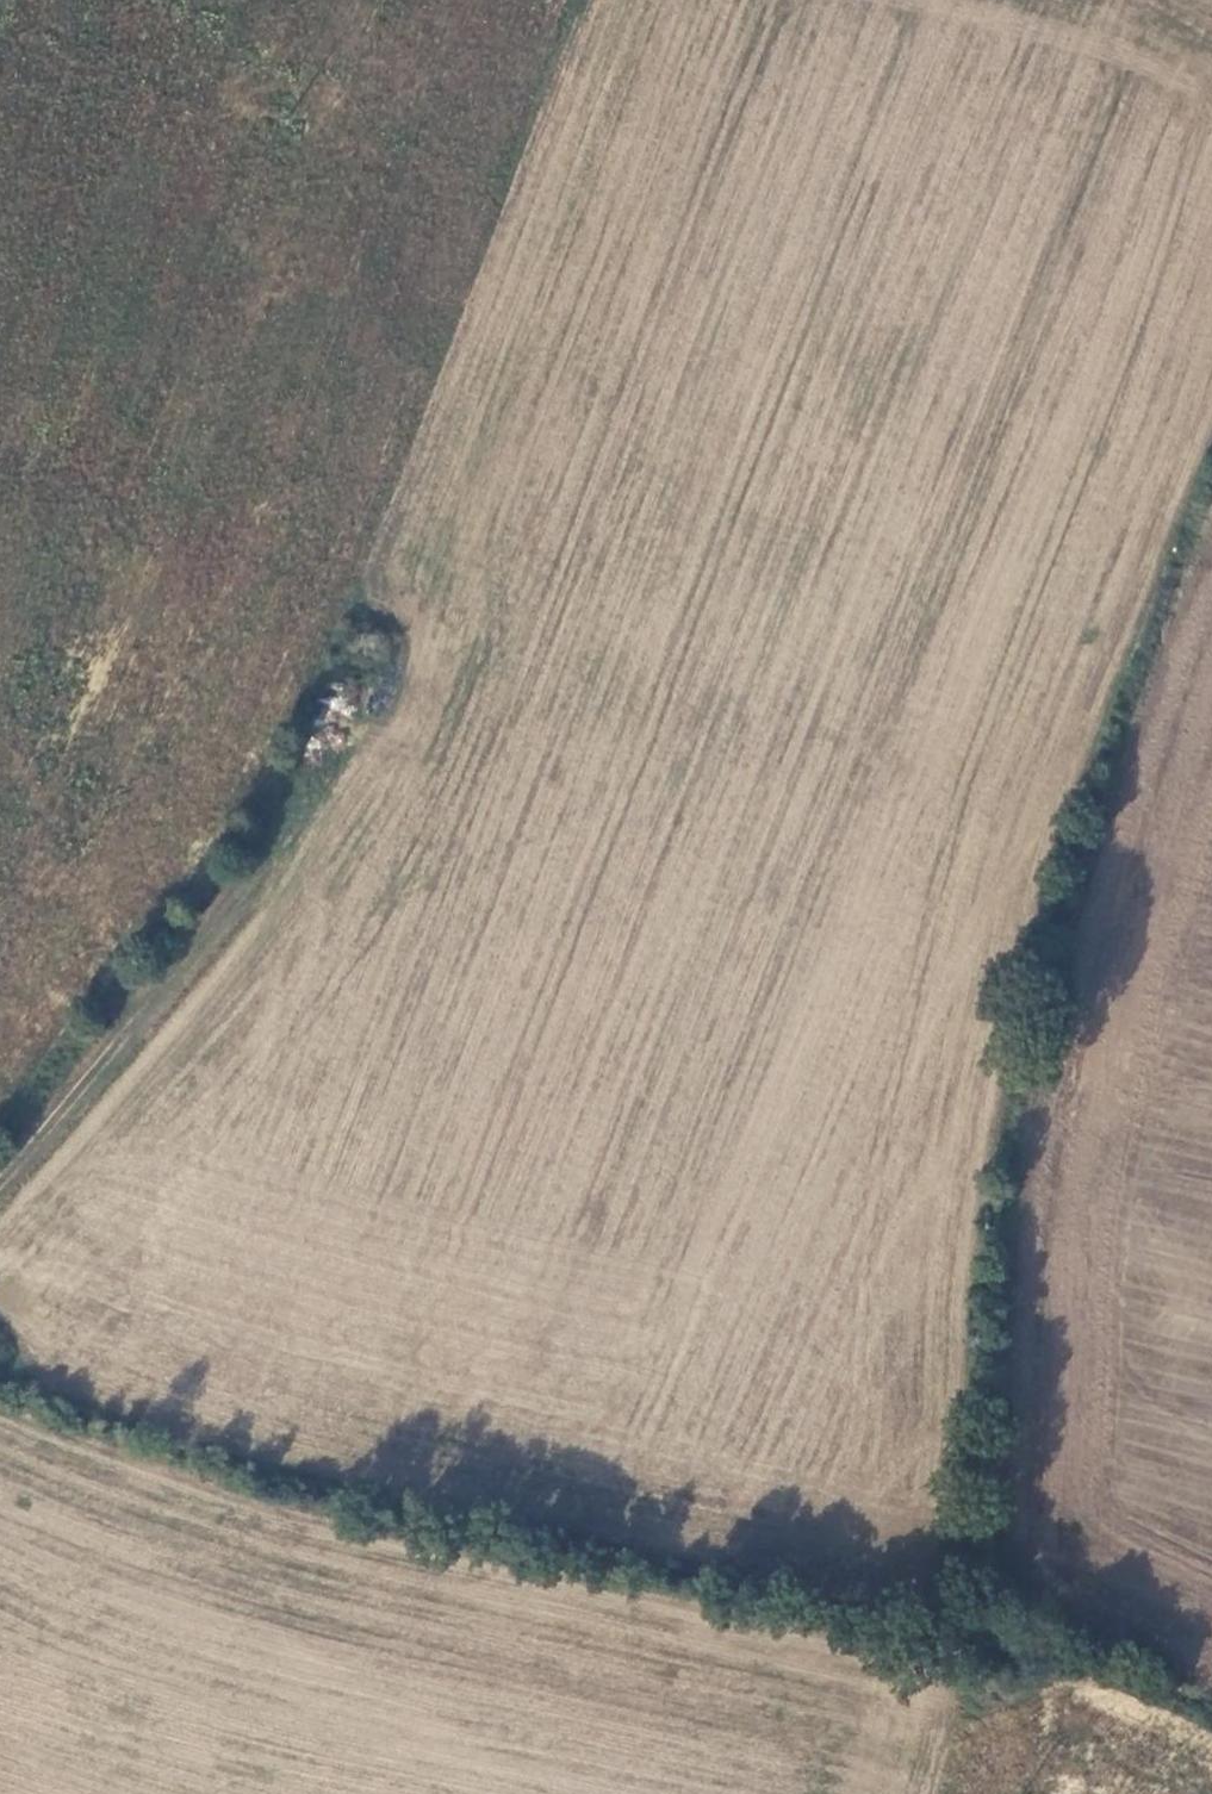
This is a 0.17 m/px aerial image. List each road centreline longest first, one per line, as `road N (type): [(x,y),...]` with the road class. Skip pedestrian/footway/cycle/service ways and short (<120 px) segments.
road 1 (track): [(0,1170),(192,960),(353,722)]

